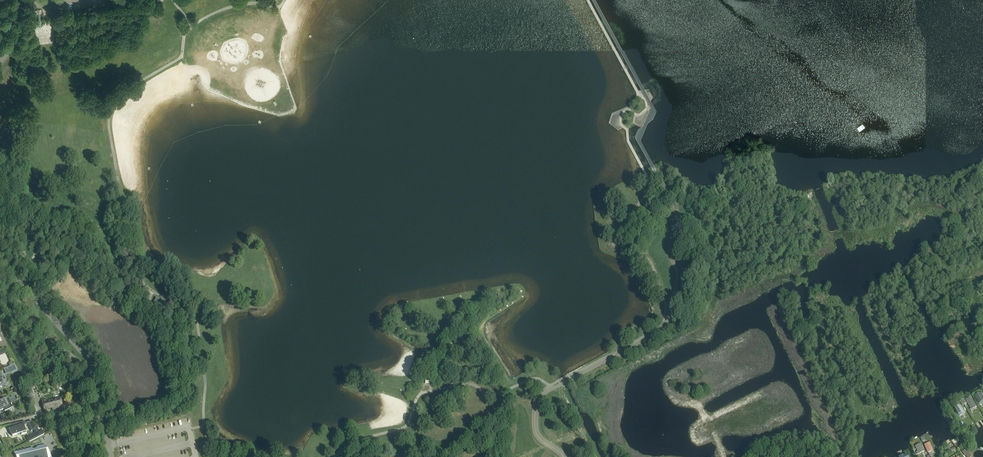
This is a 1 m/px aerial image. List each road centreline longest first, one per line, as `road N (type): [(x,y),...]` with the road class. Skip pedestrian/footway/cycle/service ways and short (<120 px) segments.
road 1 (unclassified): [(110,456),(87,365),(0,260)]

